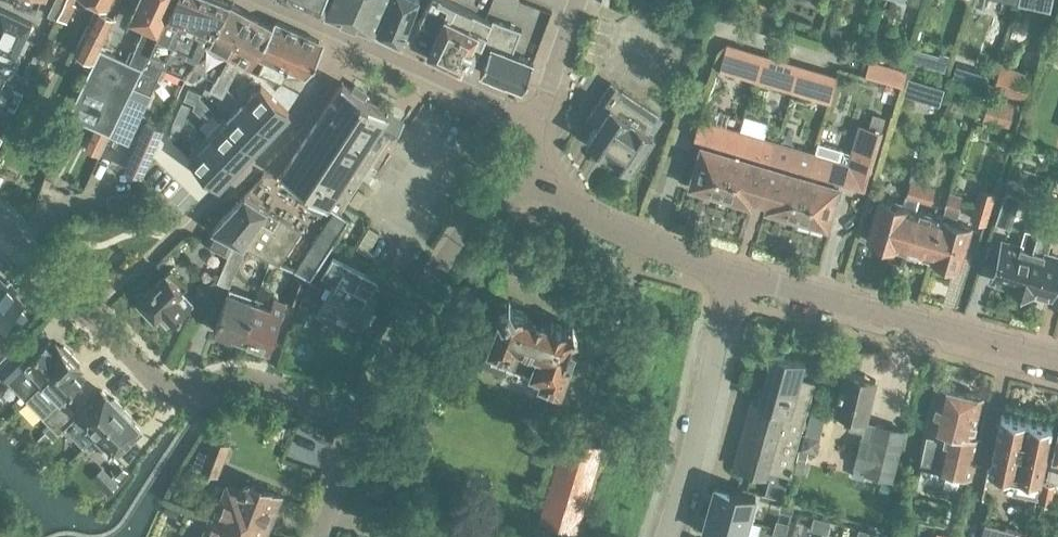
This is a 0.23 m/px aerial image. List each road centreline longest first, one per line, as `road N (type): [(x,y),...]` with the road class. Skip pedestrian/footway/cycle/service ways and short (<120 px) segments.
road 1 (residential): [(94,320),(253,168),(360,44)]
road 2 (residential): [(1057,361),(736,277)]
road 3 (residential): [(356,437),(490,204),(538,177)]
road 4 (residential): [(356,437),(316,404),(236,381),(174,397),(94,320)]
road 5 (residential): [(659,536),(736,277)]
road 6 (residential): [(736,277),(575,211),(538,177)]
road 7 (residential): [(536,124),(360,44)]
road 8 (residential): [(94,320),(0,224)]
road 9 (residential): [(536,124),(579,0)]

